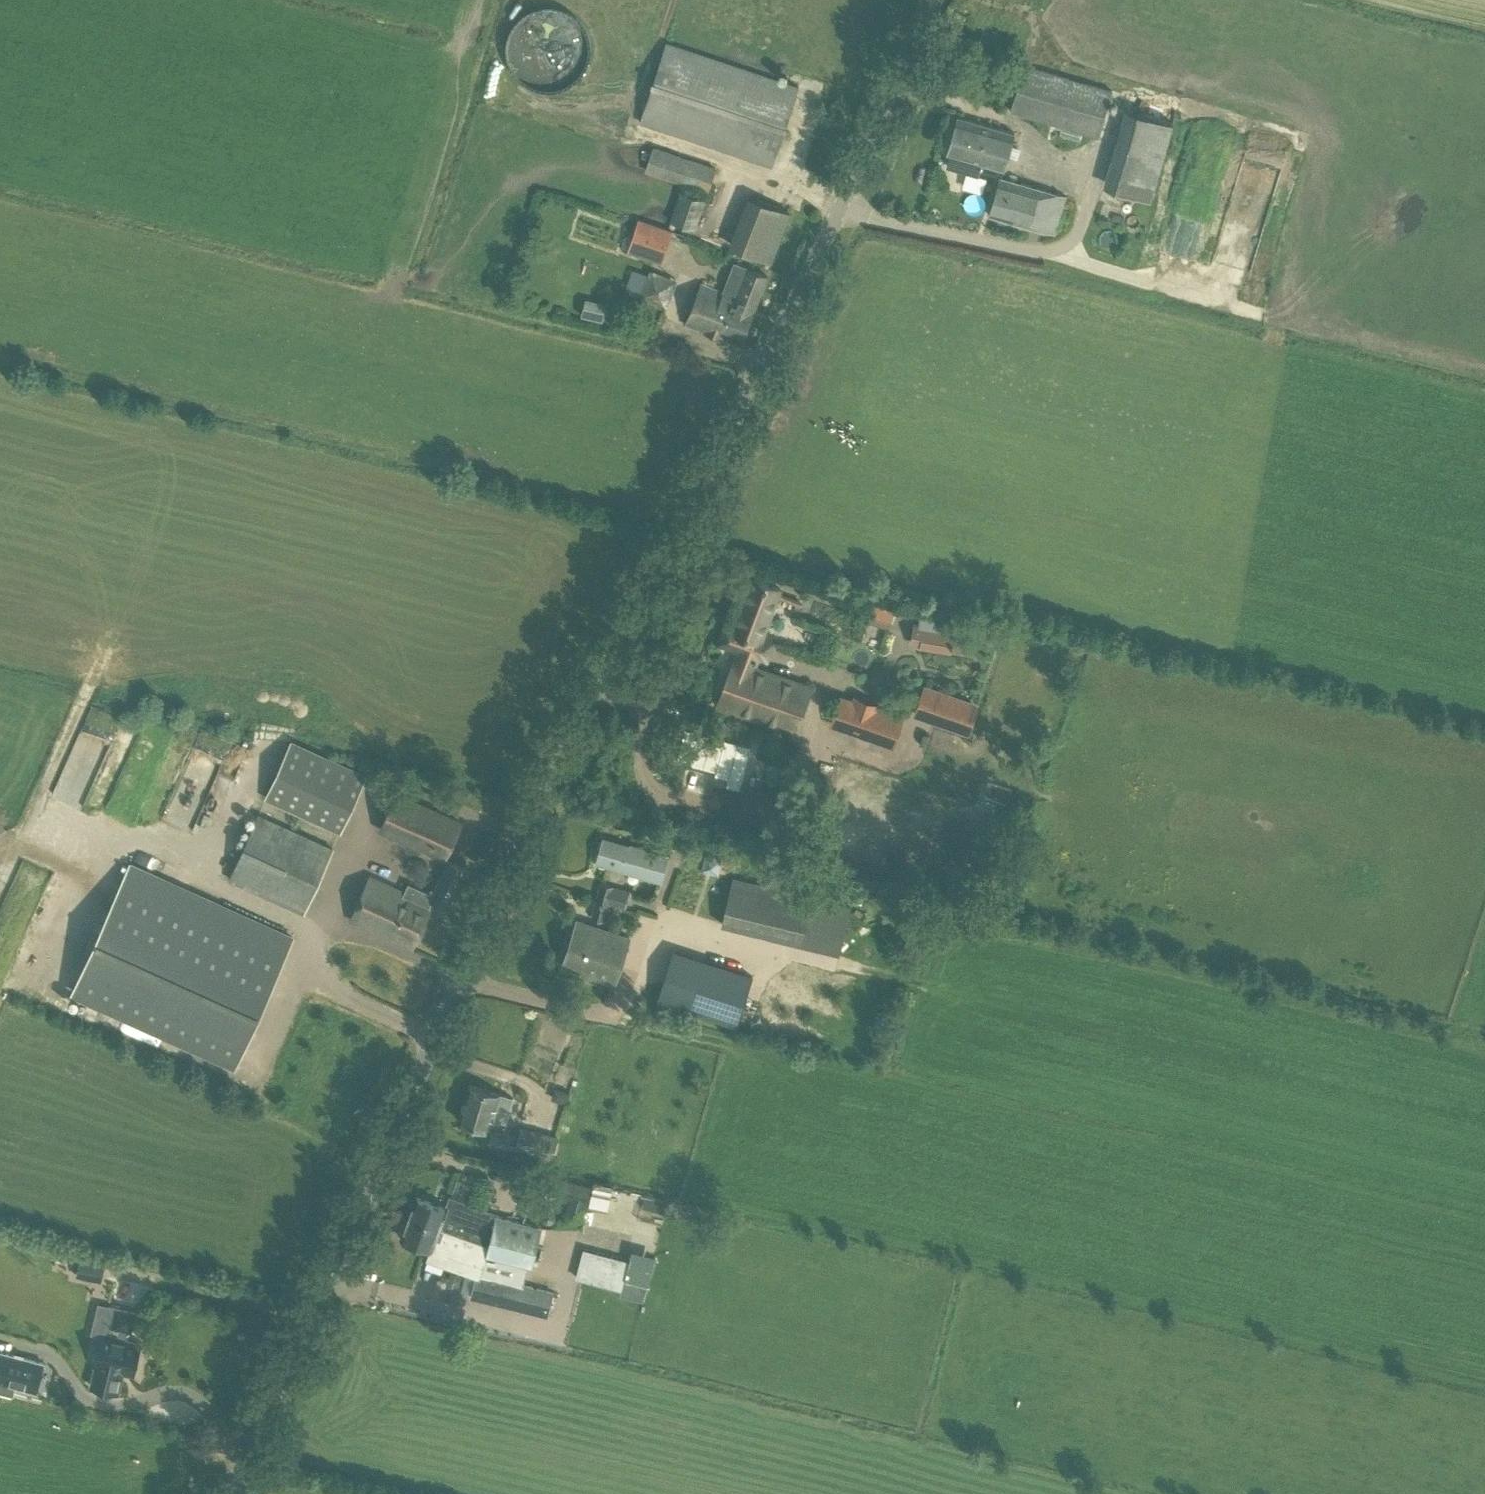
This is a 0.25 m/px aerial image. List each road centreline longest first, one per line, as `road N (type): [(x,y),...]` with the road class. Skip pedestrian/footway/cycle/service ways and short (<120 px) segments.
road 1 (unclassified): [(224,1493),(927,0)]

